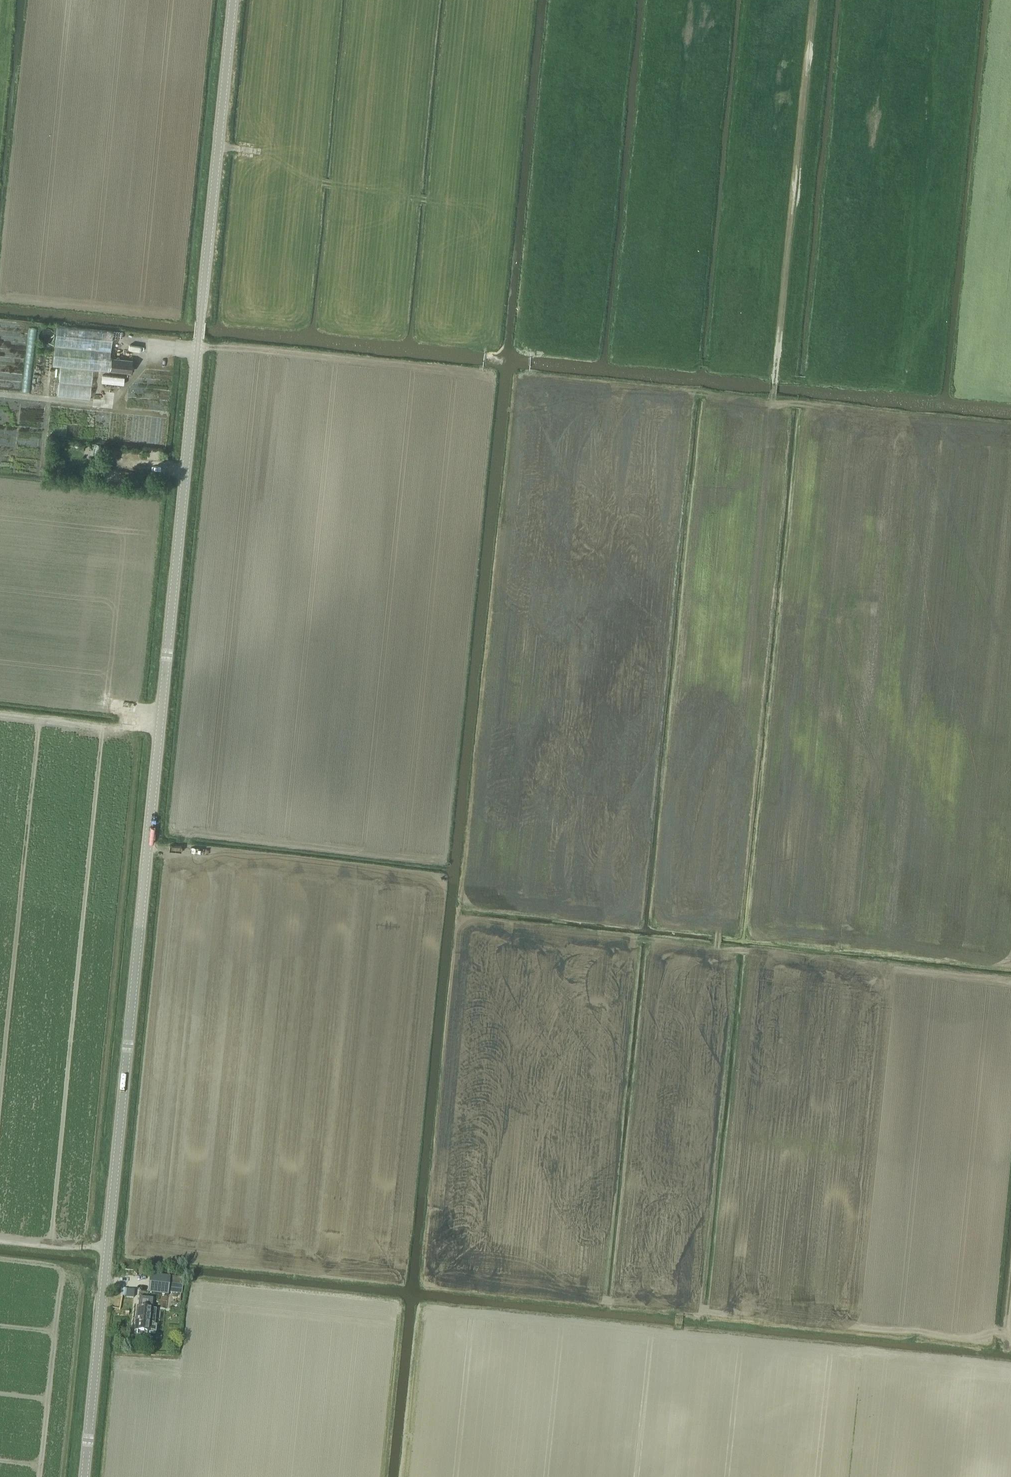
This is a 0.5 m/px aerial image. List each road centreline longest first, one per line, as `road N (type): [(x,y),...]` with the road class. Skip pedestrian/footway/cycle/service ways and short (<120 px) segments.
road 1 (unclassified): [(84,1476),(233,0)]
road 2 (track): [(160,734),(0,715)]

